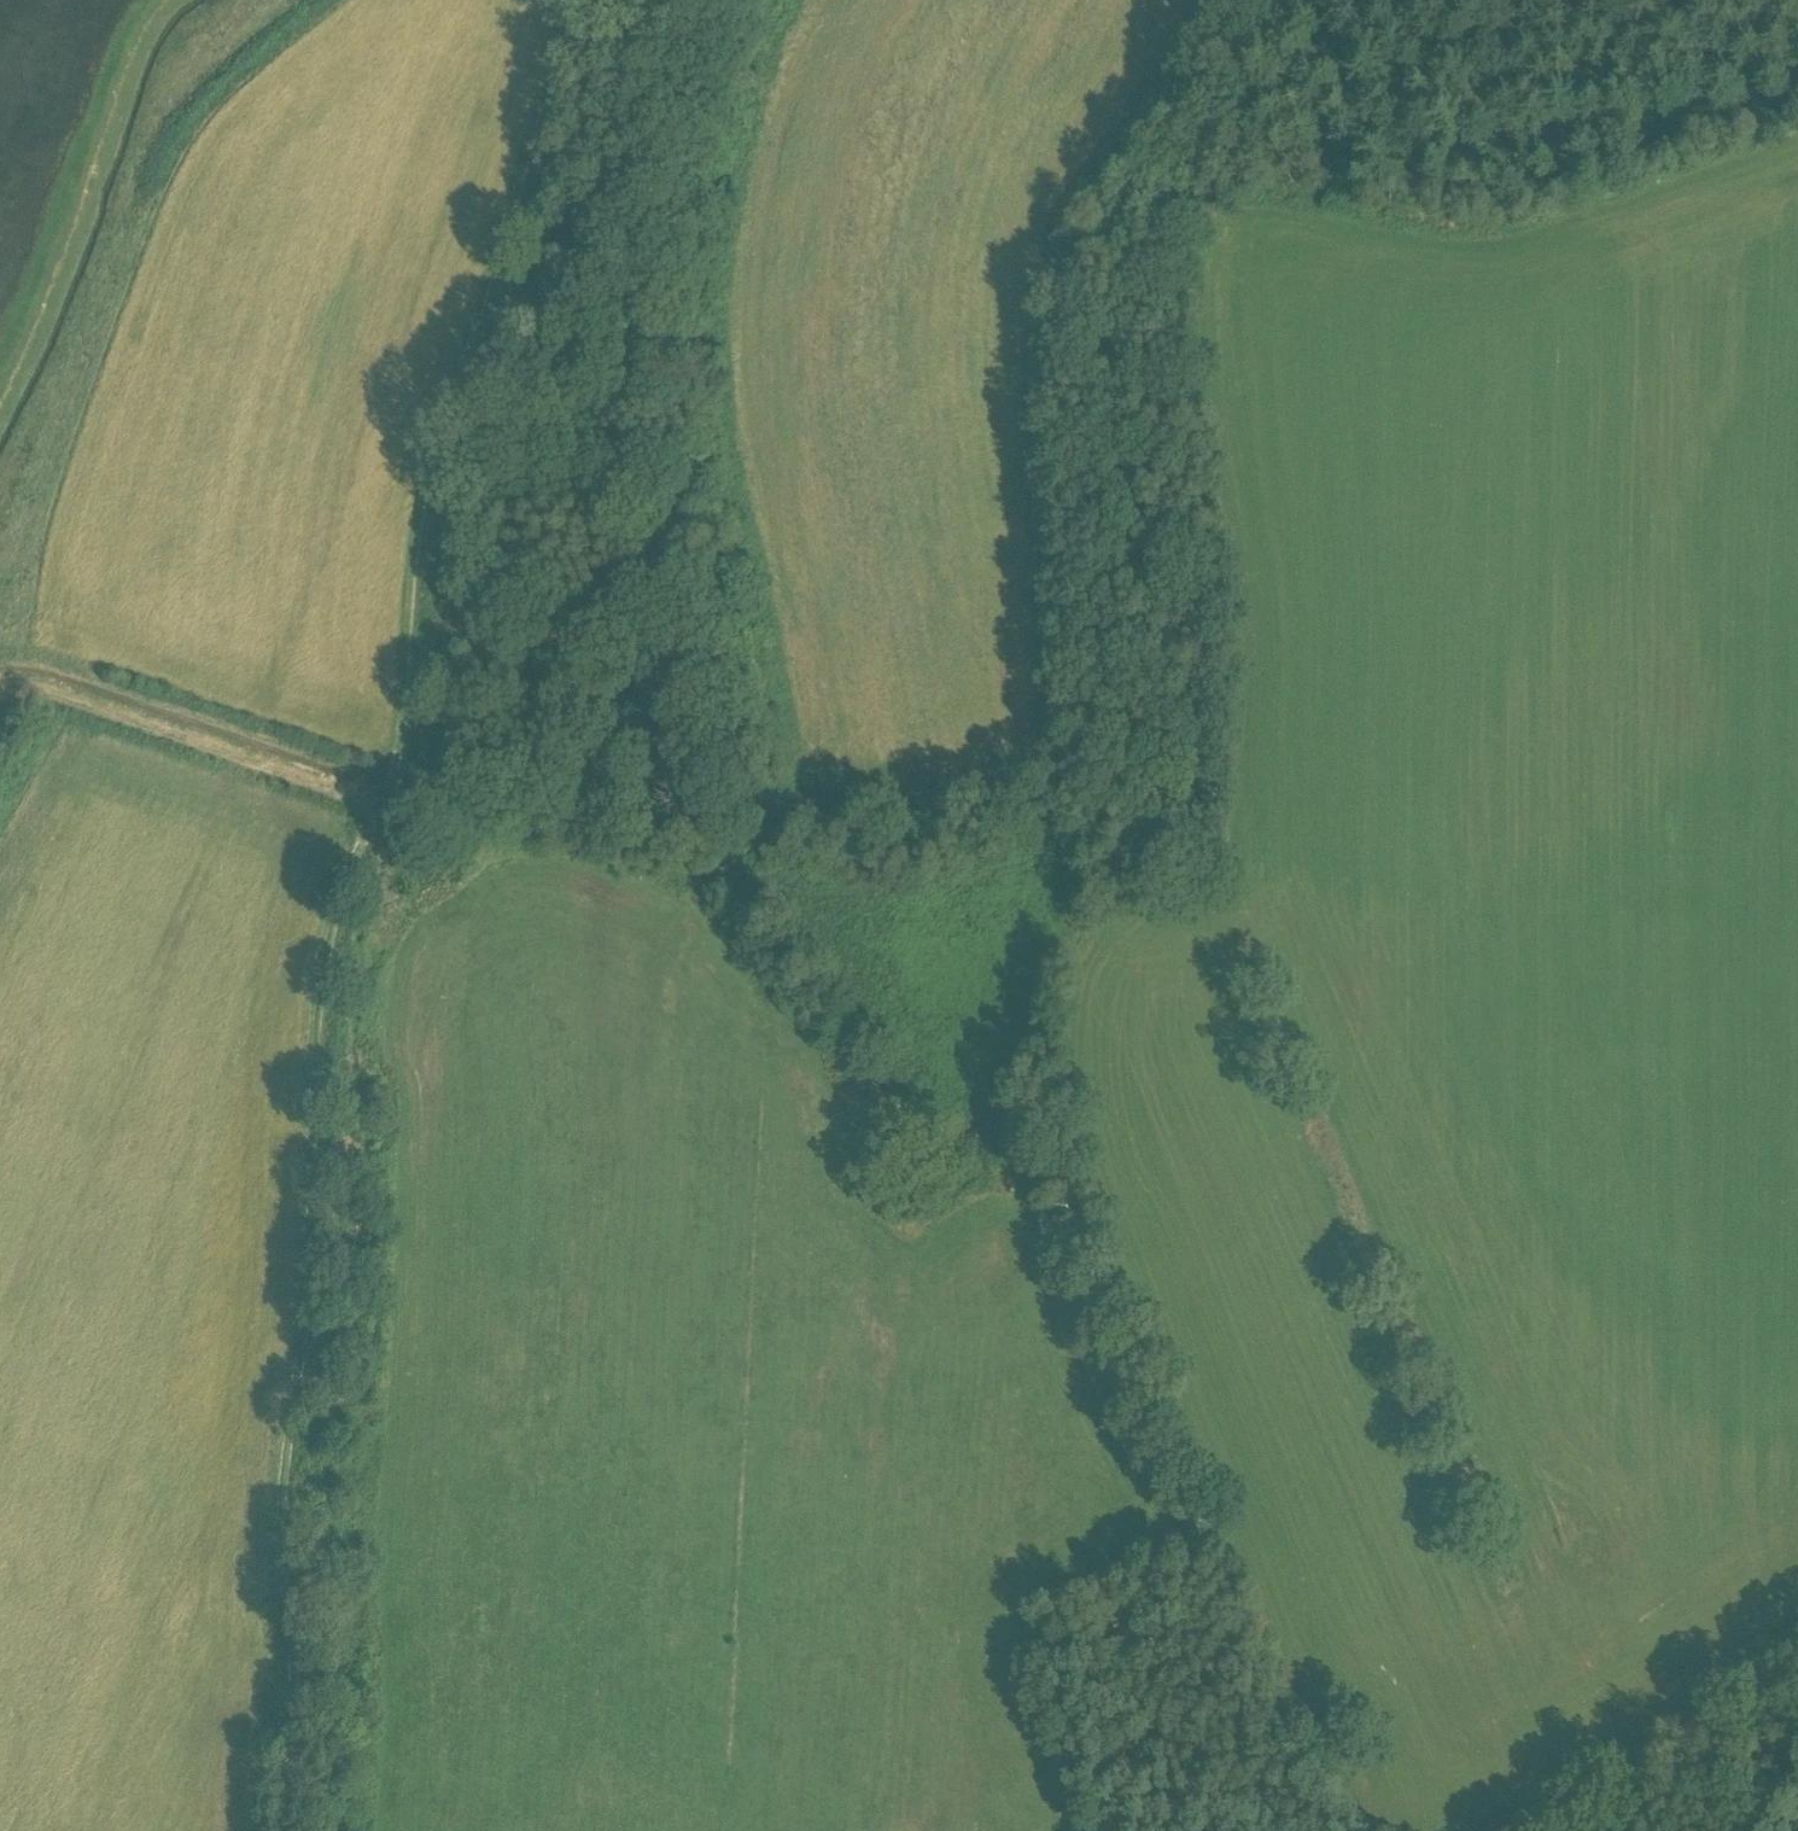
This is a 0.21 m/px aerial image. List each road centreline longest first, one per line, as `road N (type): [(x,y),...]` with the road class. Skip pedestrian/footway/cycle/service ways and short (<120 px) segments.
road 1 (track): [(288,1830),(294,1461),(328,1036),(397,763),(428,488),(543,136),(619,0)]
road 2 (track): [(0,393),(138,54),(175,0)]
road 3 (track): [(379,829),(0,702)]

